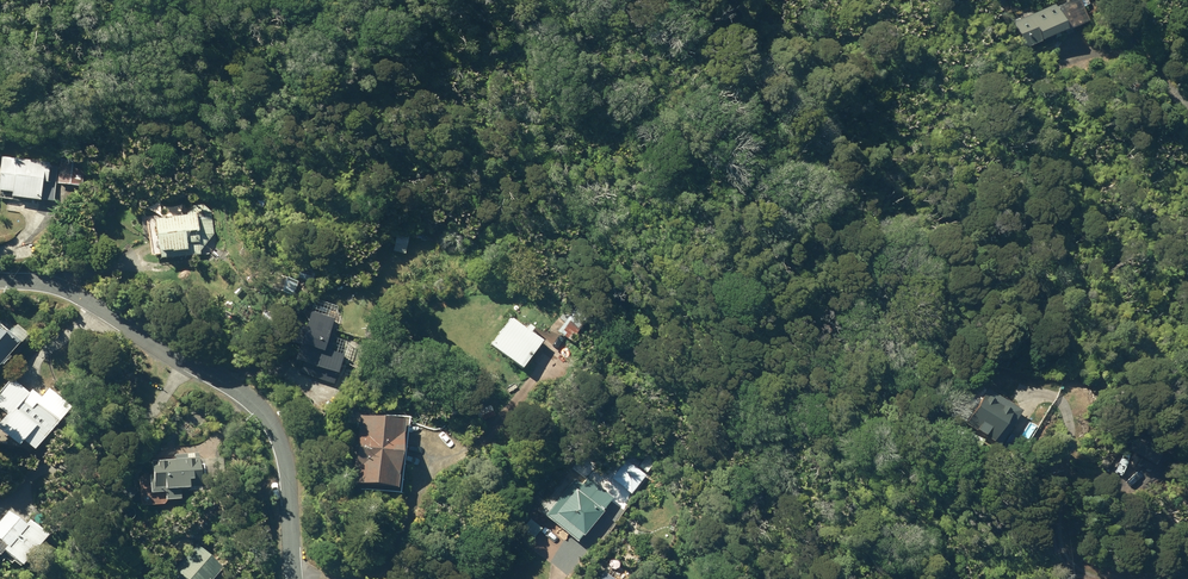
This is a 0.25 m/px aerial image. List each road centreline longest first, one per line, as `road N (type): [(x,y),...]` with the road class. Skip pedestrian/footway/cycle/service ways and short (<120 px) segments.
road 1 (residential): [(0,279),(71,292),(242,399),(283,458),(294,578)]

